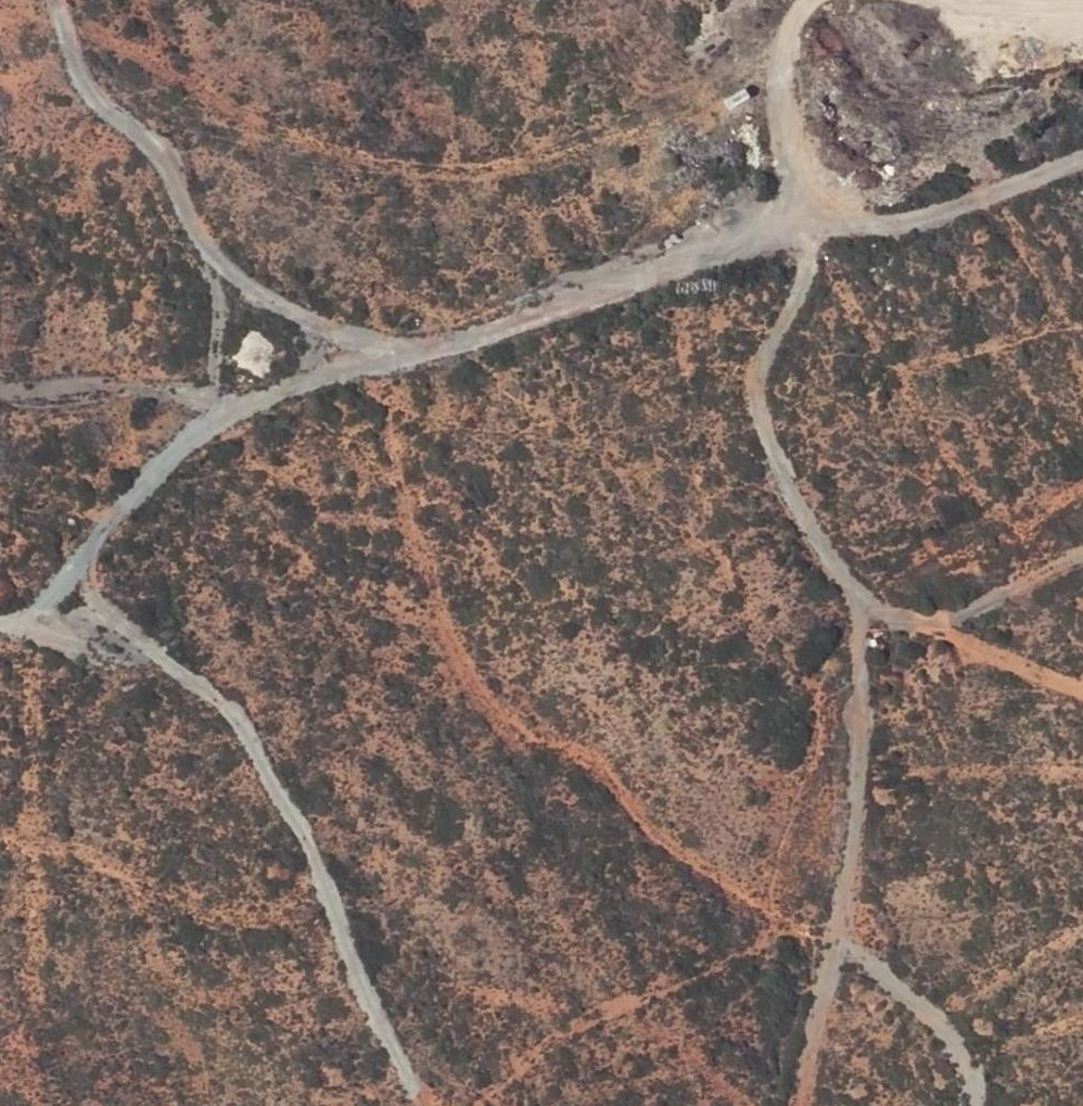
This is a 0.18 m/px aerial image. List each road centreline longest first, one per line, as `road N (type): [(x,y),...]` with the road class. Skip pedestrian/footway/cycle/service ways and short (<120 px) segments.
road 1 (track): [(59,0),(95,99),(161,135),(193,209),(245,278),(283,308),(403,351),(502,347),(798,231),(986,192),(1082,150)]
road 2 (track): [(798,231),(812,253),(810,269),(759,345),(747,392),(765,439),(850,578),(903,611),(951,612),(1082,537)]
road 3 (track): [(66,594),(165,652),(280,791),(317,869),(374,1033),(415,1105)]
road 4 (track): [(803,1105),(860,810),(850,578)]
road 5 (track): [(403,351),(264,399),(178,442),(120,496),(66,594),(37,618),(0,615)]

